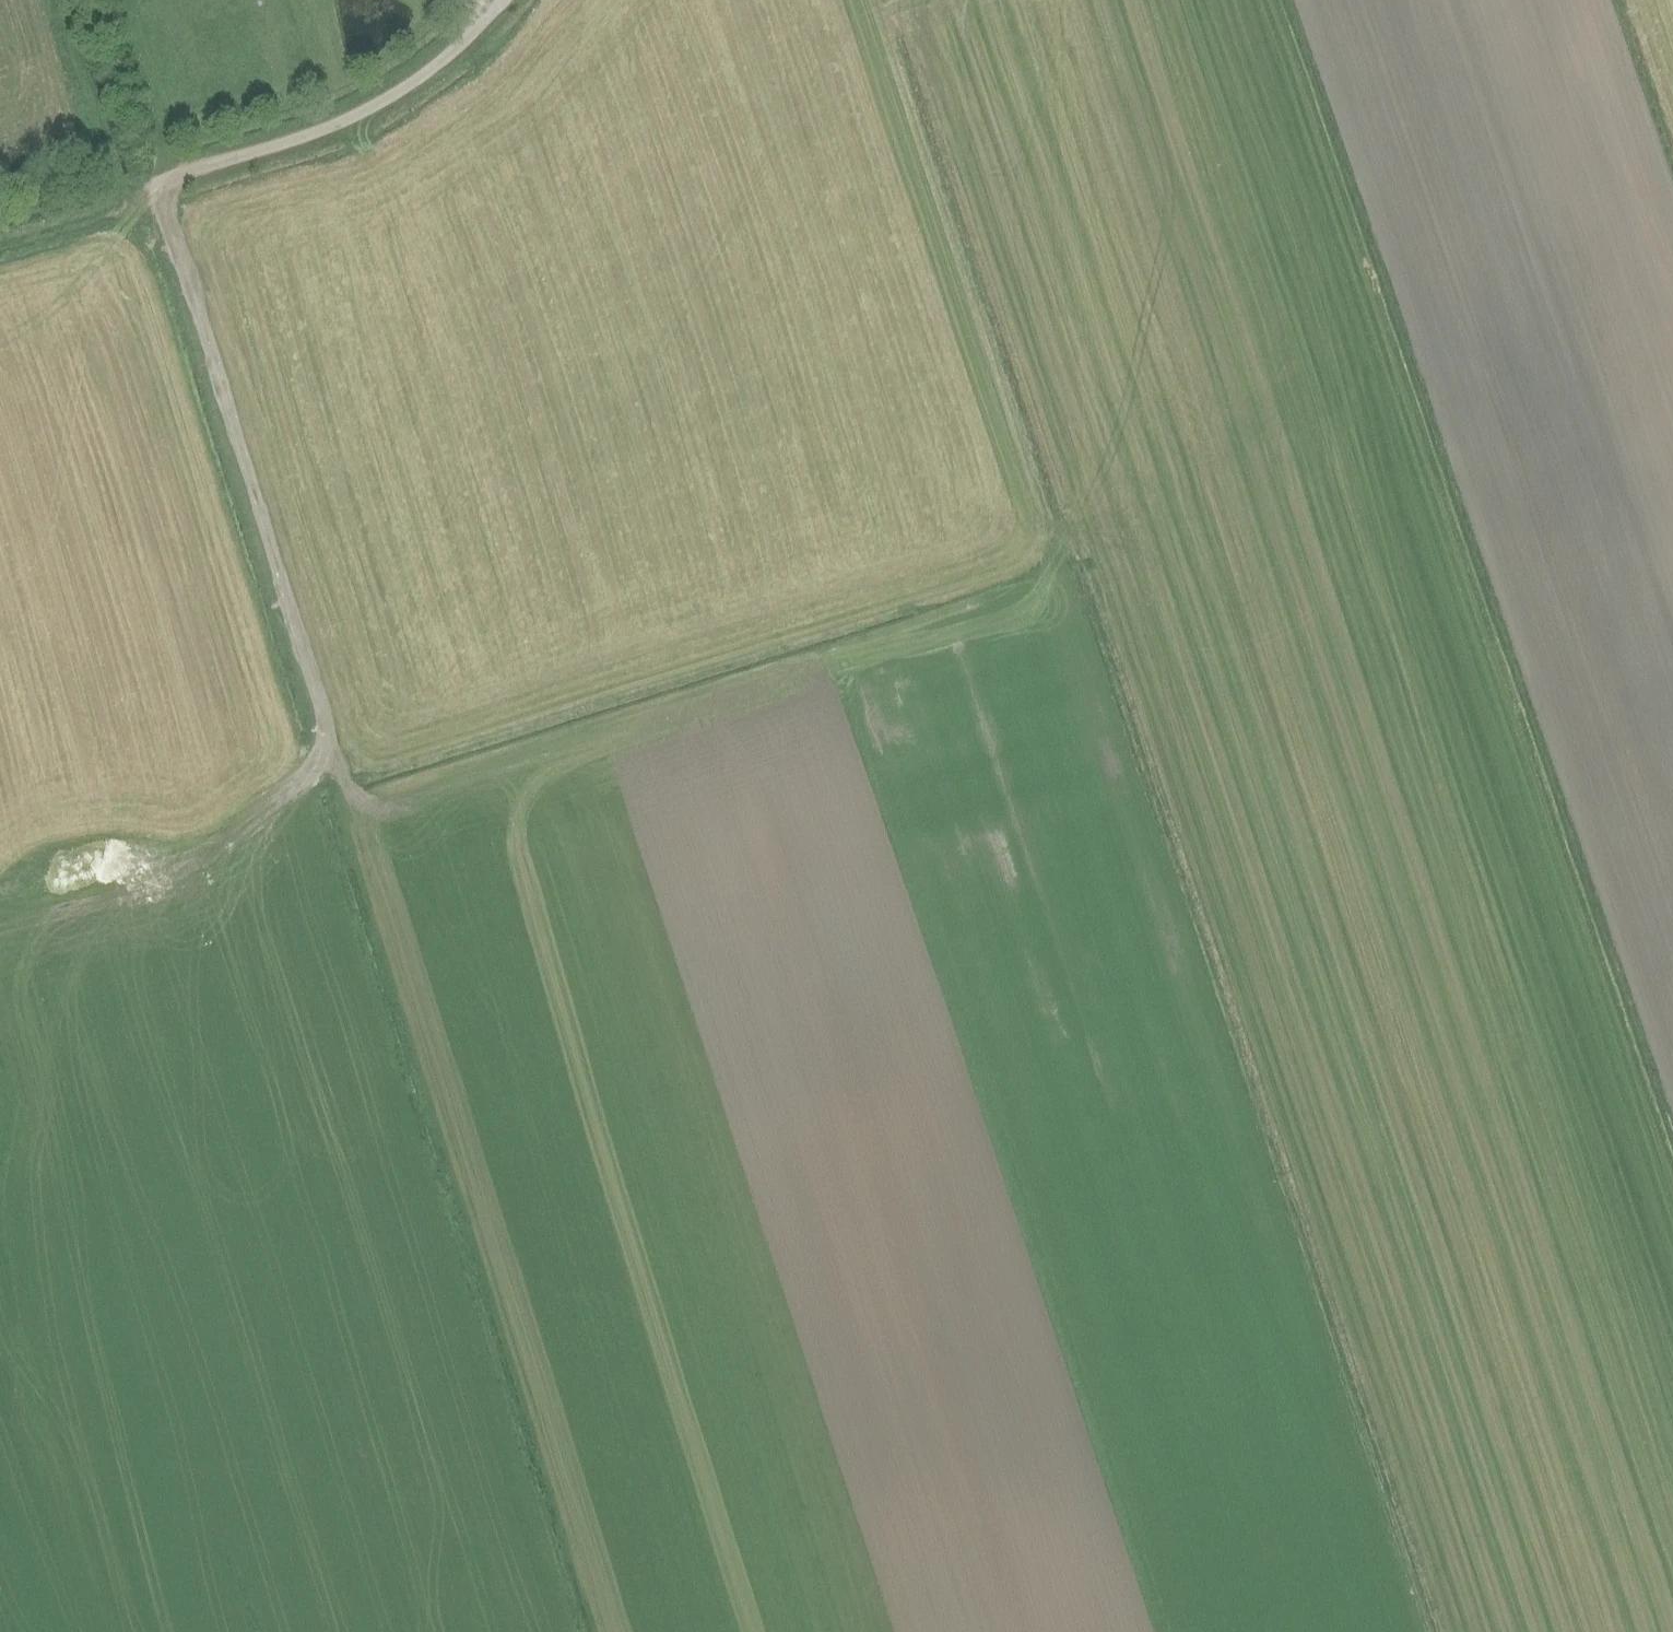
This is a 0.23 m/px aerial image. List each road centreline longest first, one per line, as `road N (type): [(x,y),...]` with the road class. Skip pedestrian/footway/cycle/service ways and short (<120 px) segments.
road 1 (unclassified): [(140,186),(379,106),(461,48),(501,0)]

